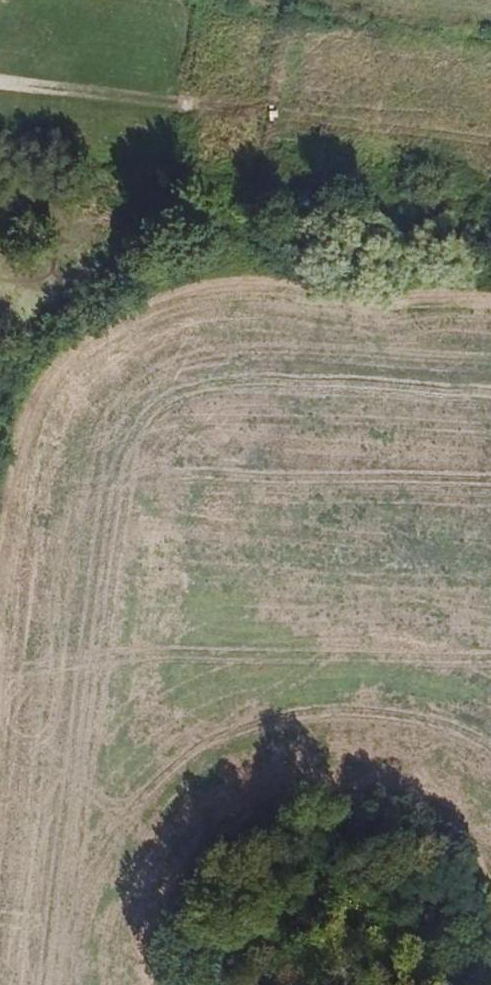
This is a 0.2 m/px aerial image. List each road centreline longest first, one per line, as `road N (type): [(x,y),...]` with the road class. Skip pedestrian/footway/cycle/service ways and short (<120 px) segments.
road 1 (track): [(0,85),(490,144)]

